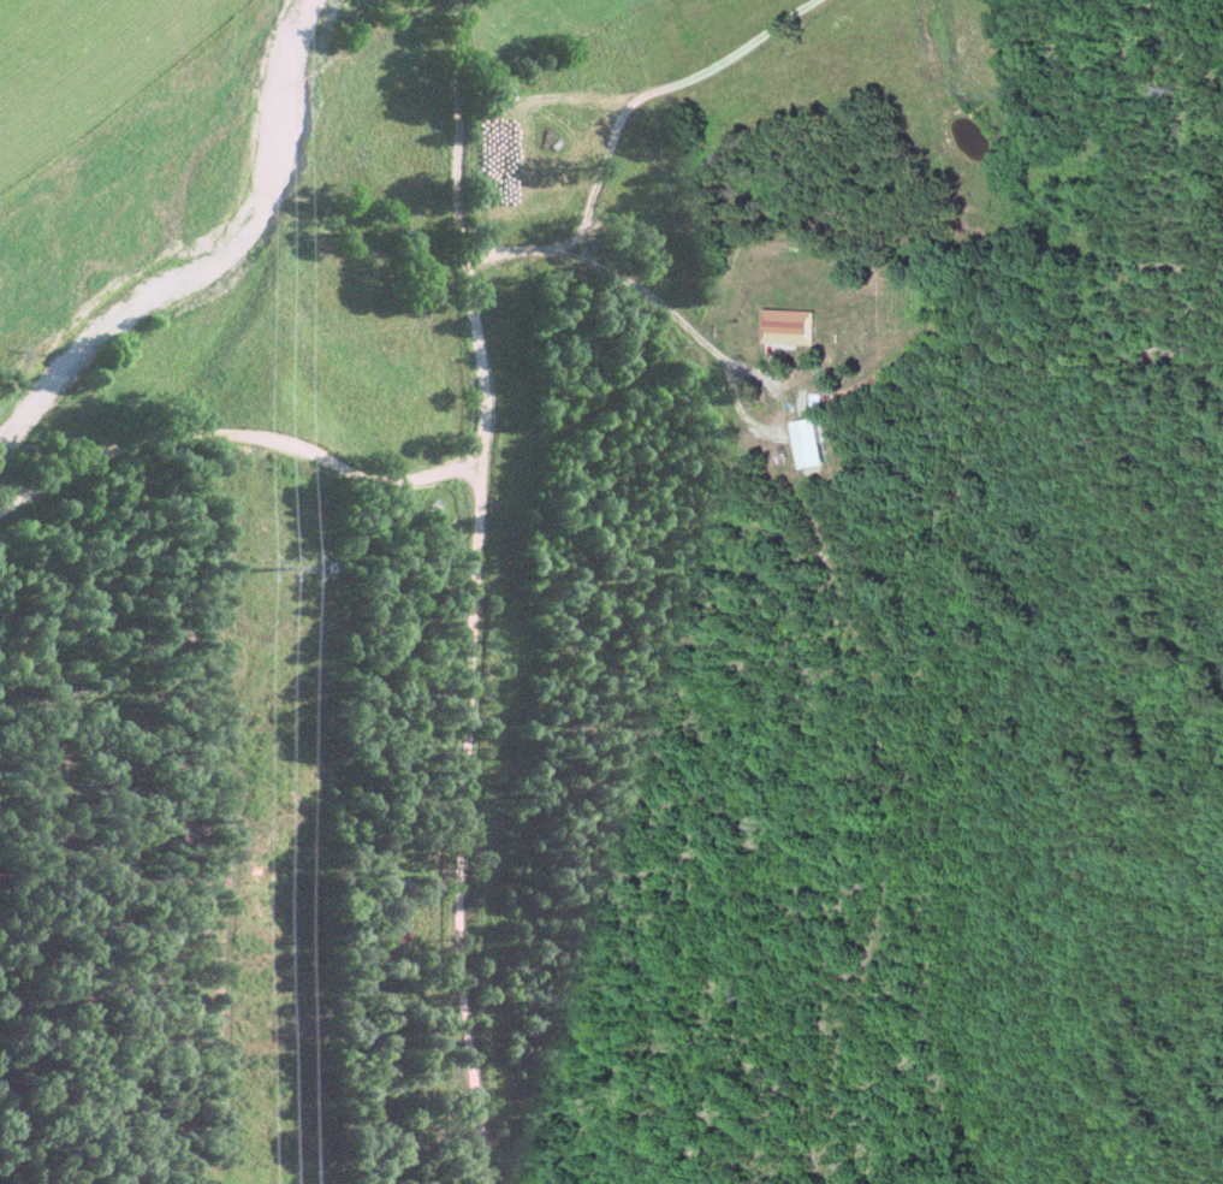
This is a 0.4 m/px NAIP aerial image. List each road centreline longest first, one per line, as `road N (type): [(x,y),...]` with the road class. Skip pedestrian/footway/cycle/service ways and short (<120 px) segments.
road 1 (residential): [(492,1183),(469,898),(487,478)]
road 2 (residential): [(0,517),(180,428),(391,480),(487,478)]
road 3 (residential): [(487,478),(472,0)]

